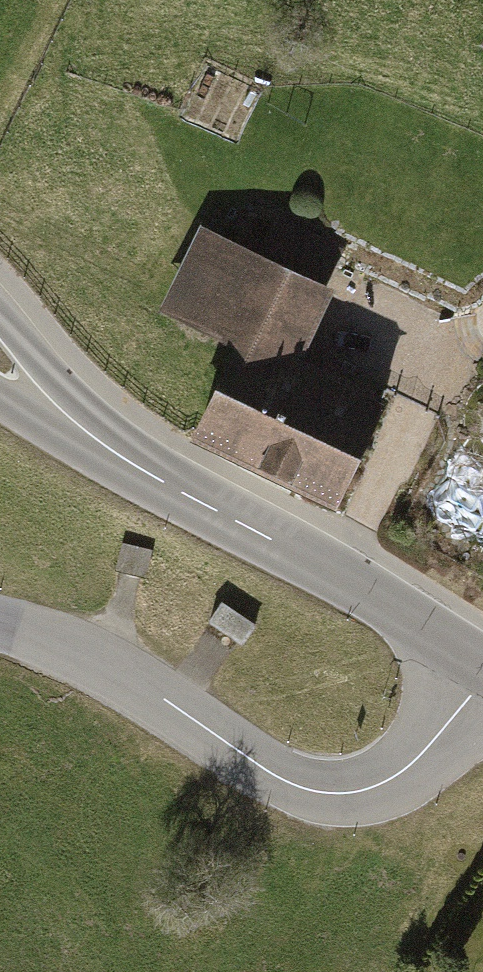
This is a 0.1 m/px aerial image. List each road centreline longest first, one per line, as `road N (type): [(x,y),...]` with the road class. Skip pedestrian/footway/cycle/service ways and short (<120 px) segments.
road 1 (tertiary): [(0,623),(92,658),(279,778),(320,792),(360,791),(400,773),(482,681)]
road 2 (tertiary): [(95,440),(482,664)]
road 3 (tertiary): [(95,440),(0,315)]

